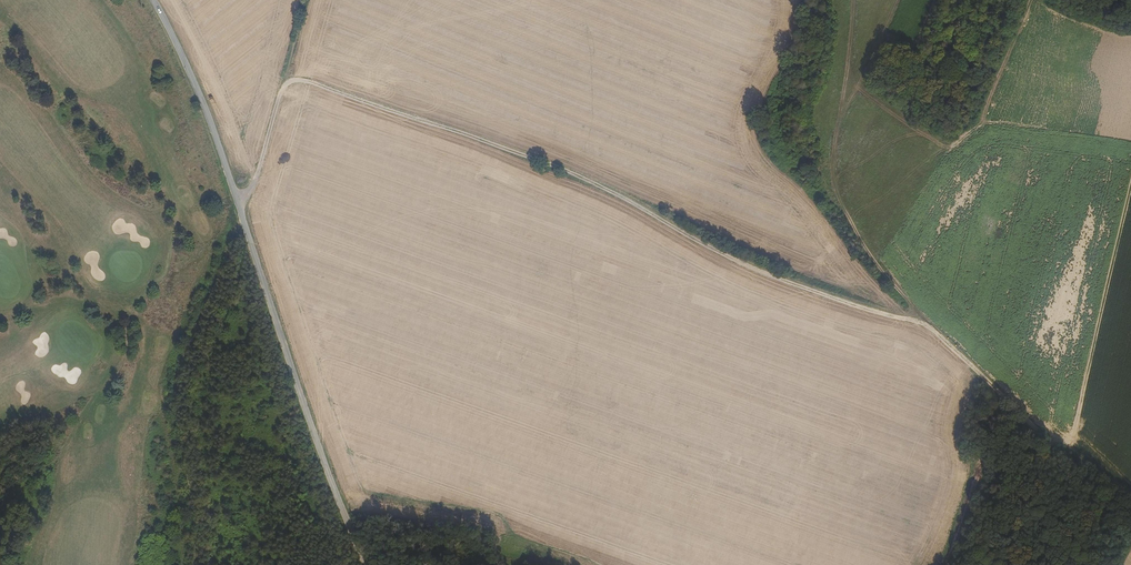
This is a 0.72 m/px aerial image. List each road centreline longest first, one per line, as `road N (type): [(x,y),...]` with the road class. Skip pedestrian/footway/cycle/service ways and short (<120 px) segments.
road 1 (track): [(288,85),(303,82),(559,169),(771,276),(928,324)]
road 2 (track): [(852,0),(832,171),(838,199),(928,324),(1130,521)]
road 3 (unclassified): [(355,564),(299,415),(246,212),(156,0)]
road 4 (track): [(0,507),(62,448),(167,279),(171,253),(151,186),(142,73),(97,0)]
road 5 (track): [(189,564),(179,364),(288,85)]
road 6 (track): [(1058,446),(1072,429),(1130,190)]

